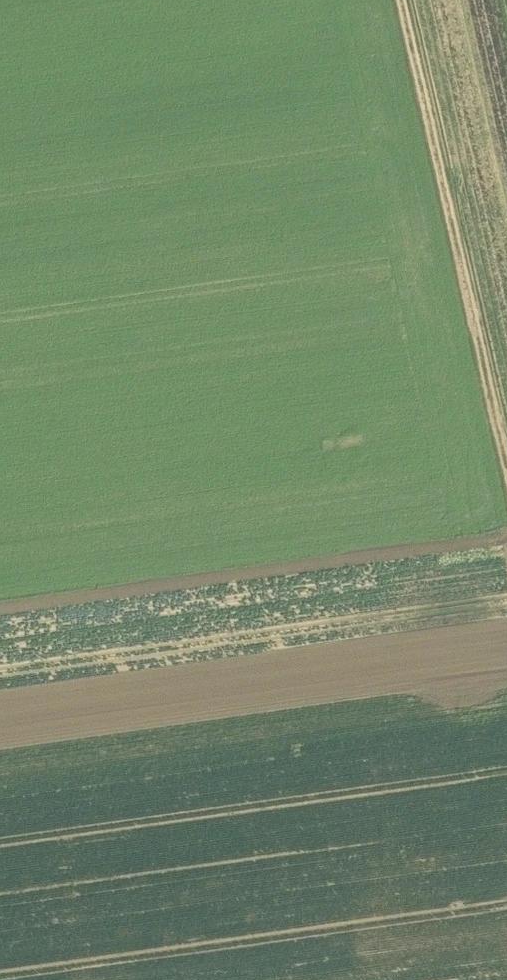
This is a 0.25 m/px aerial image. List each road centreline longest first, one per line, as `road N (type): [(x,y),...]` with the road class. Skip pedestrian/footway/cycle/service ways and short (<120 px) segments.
road 1 (track): [(506,476),(400,0)]

